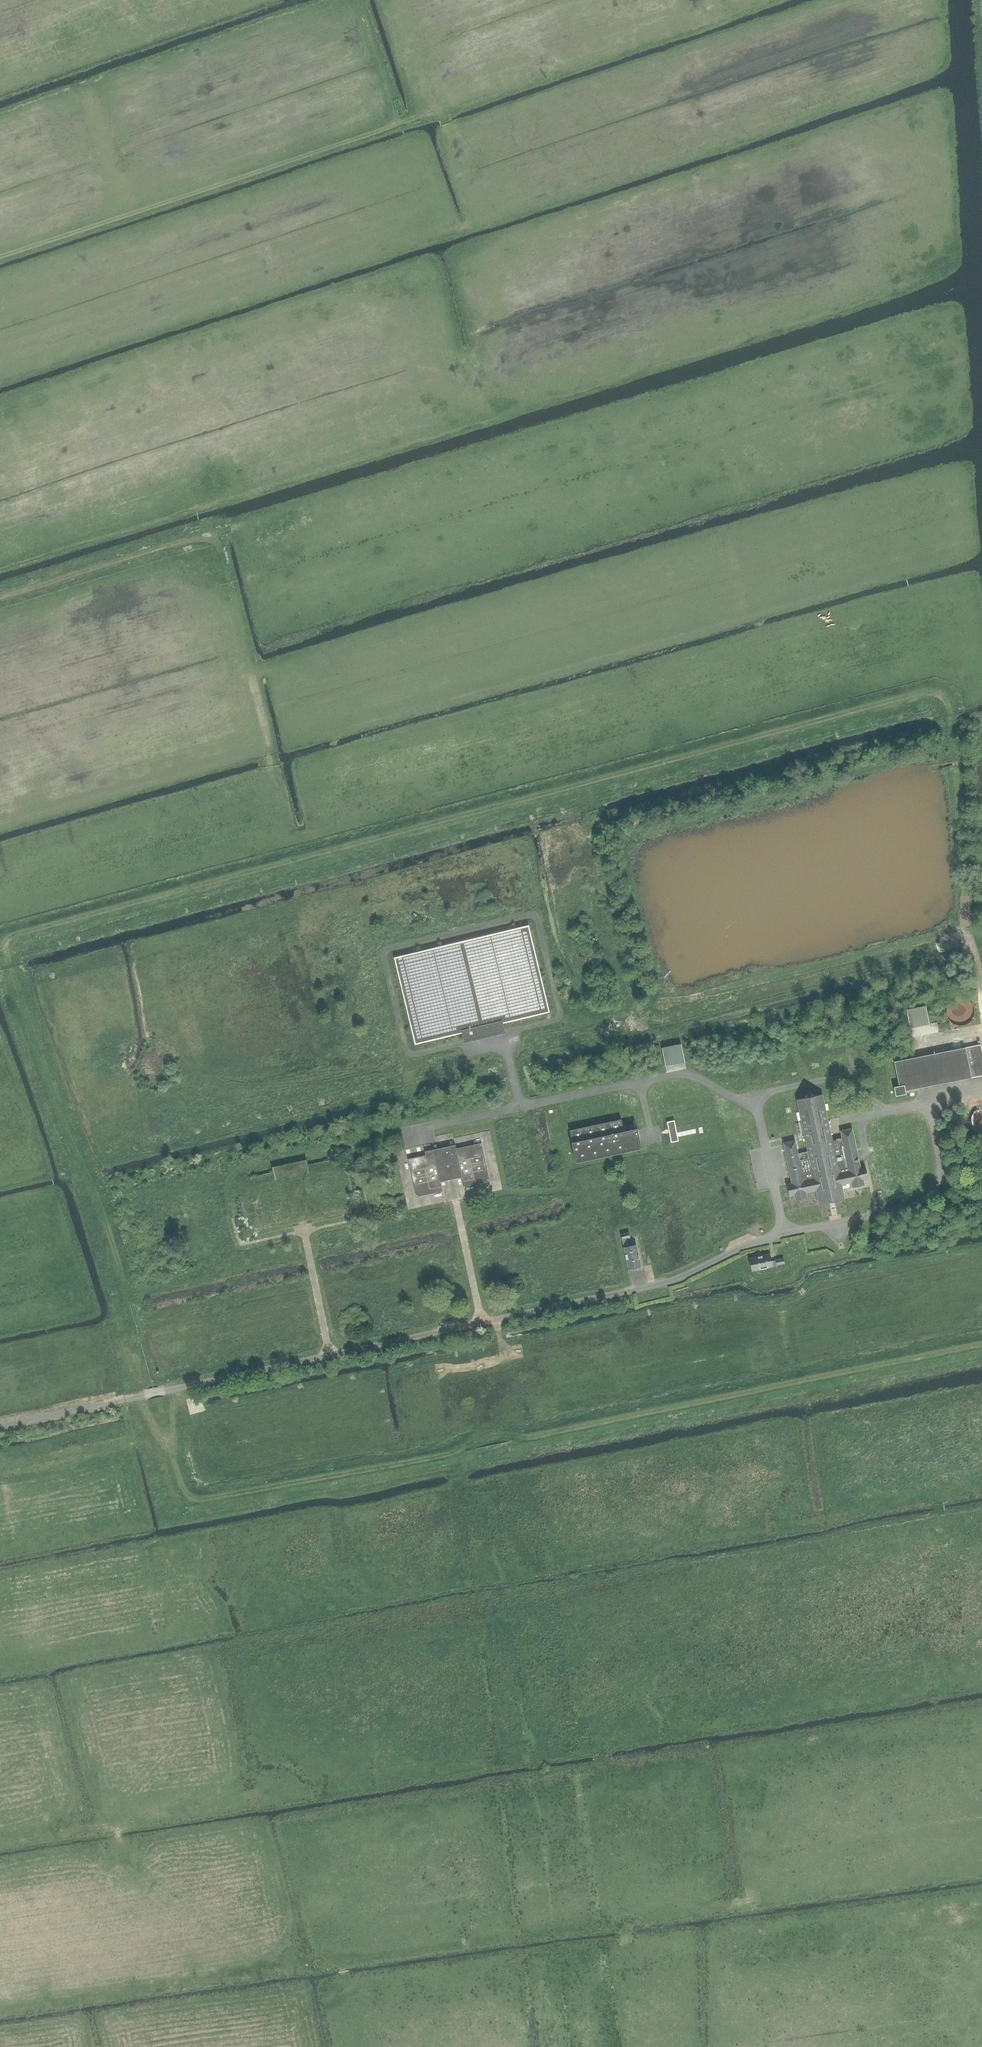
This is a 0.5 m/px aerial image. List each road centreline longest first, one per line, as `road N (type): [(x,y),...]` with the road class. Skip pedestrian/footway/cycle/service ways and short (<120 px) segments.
road 1 (track): [(141,1396),(123,1285),(6,948),(11,937),(933,691),(949,706),(965,923),(981,1007)]
road 2 (track): [(399,123),(0,256)]
road 3 (unclassified): [(0,1426),(125,1400)]

